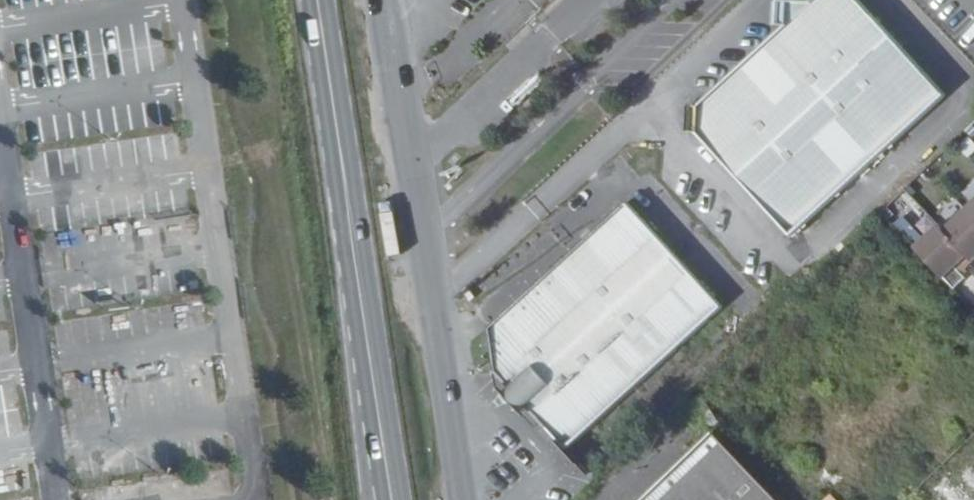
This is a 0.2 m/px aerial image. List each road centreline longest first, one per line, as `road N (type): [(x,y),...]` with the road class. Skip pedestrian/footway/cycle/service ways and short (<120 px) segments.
road 1 (residential): [(465,499),(383,0)]
road 2 (primary): [(315,0),(392,499)]

